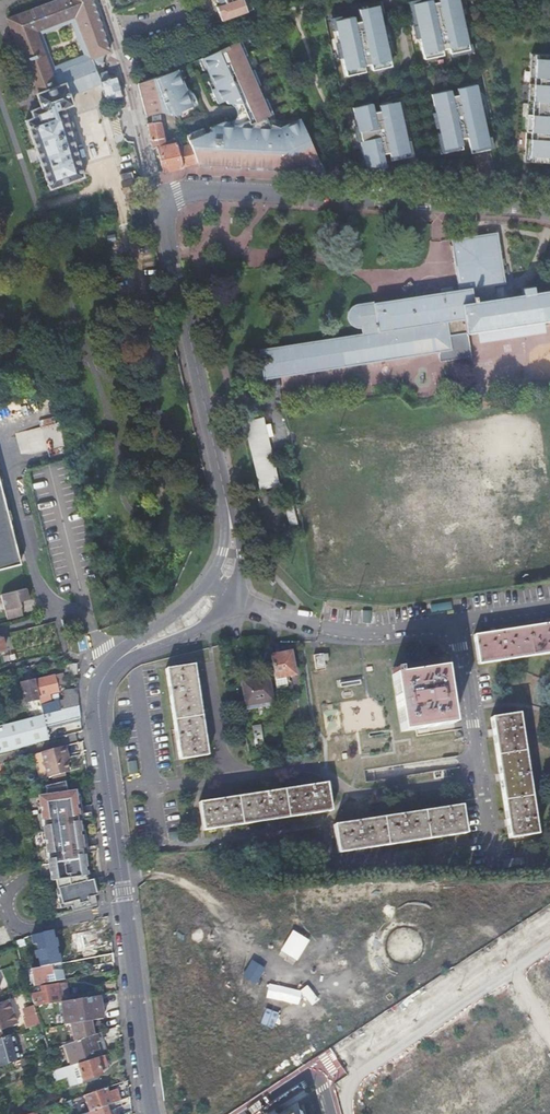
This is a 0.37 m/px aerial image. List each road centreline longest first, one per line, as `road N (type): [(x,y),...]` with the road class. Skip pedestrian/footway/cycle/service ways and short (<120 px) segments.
road 1 (unclassified): [(159,1113),(104,739),(100,686),(111,662)]
road 2 (unclassified): [(168,198),(191,191),(549,216)]
road 3 (unclassified): [(221,494),(163,239),(168,198)]
road 4 (residential): [(549,921),(314,1078)]
road 5 (residential): [(491,863),(452,621)]
road 6 (residential): [(228,596),(349,631),(452,621)]
road 7 (residential): [(102,0),(134,92),(148,177),(168,198)]
road 8 (unclassified): [(111,662),(195,629),(228,596)]
road 9 (unclassified): [(205,579),(111,662)]

